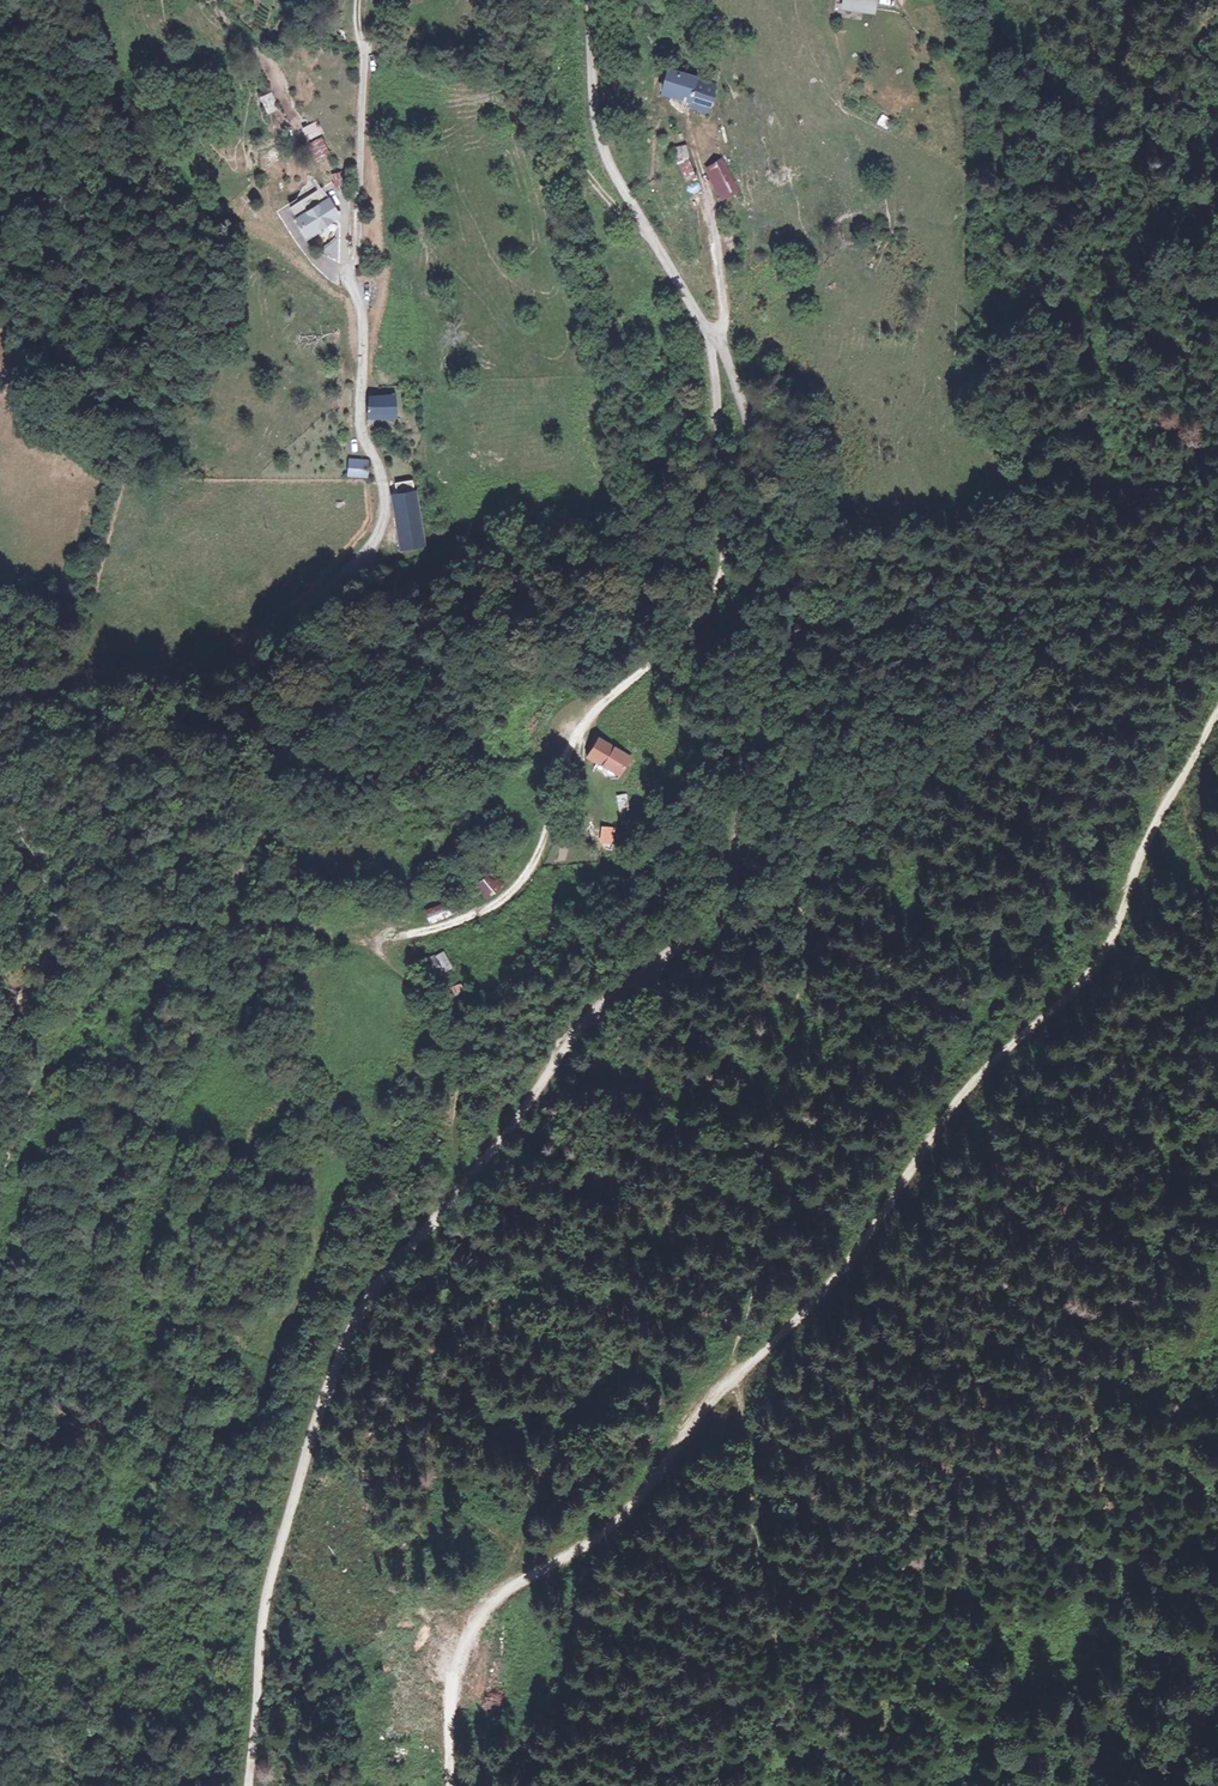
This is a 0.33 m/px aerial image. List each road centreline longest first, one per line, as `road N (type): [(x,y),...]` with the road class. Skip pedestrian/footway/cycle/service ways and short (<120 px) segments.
road 1 (unclassified): [(715,340),(765,461),(803,590),(799,634),(761,746),(738,866),(708,931),(592,1019),(526,1116),(379,1285),(343,1341),(312,1418),(260,1638),(249,1785)]
road 2 (track): [(733,1378),(849,1259),(969,1087),(1091,967),(1119,922),(1161,813),(1217,714)]
road 3 (residential): [(375,942),(500,904),(522,884),(553,824),(581,730),(683,645),(718,600),(726,505),(715,340)]
road 4 (unclassified): [(0,701),(199,688),(273,652),(335,601),(389,511),(386,477),(365,433),(365,337),(348,277)]
road 5 (track): [(449,1785),(446,1709),(456,1655),(489,1601),(588,1544),(638,1498),(733,1378)]
road 6 (track): [(733,1378),(821,930)]
road 7 (unclassified): [(591,0),(599,137),(641,227),(715,340)]
road 8 (track): [(348,277),(359,202),(358,0)]
road 9 (track): [(641,227),(595,190),(546,115),(500,0)]

